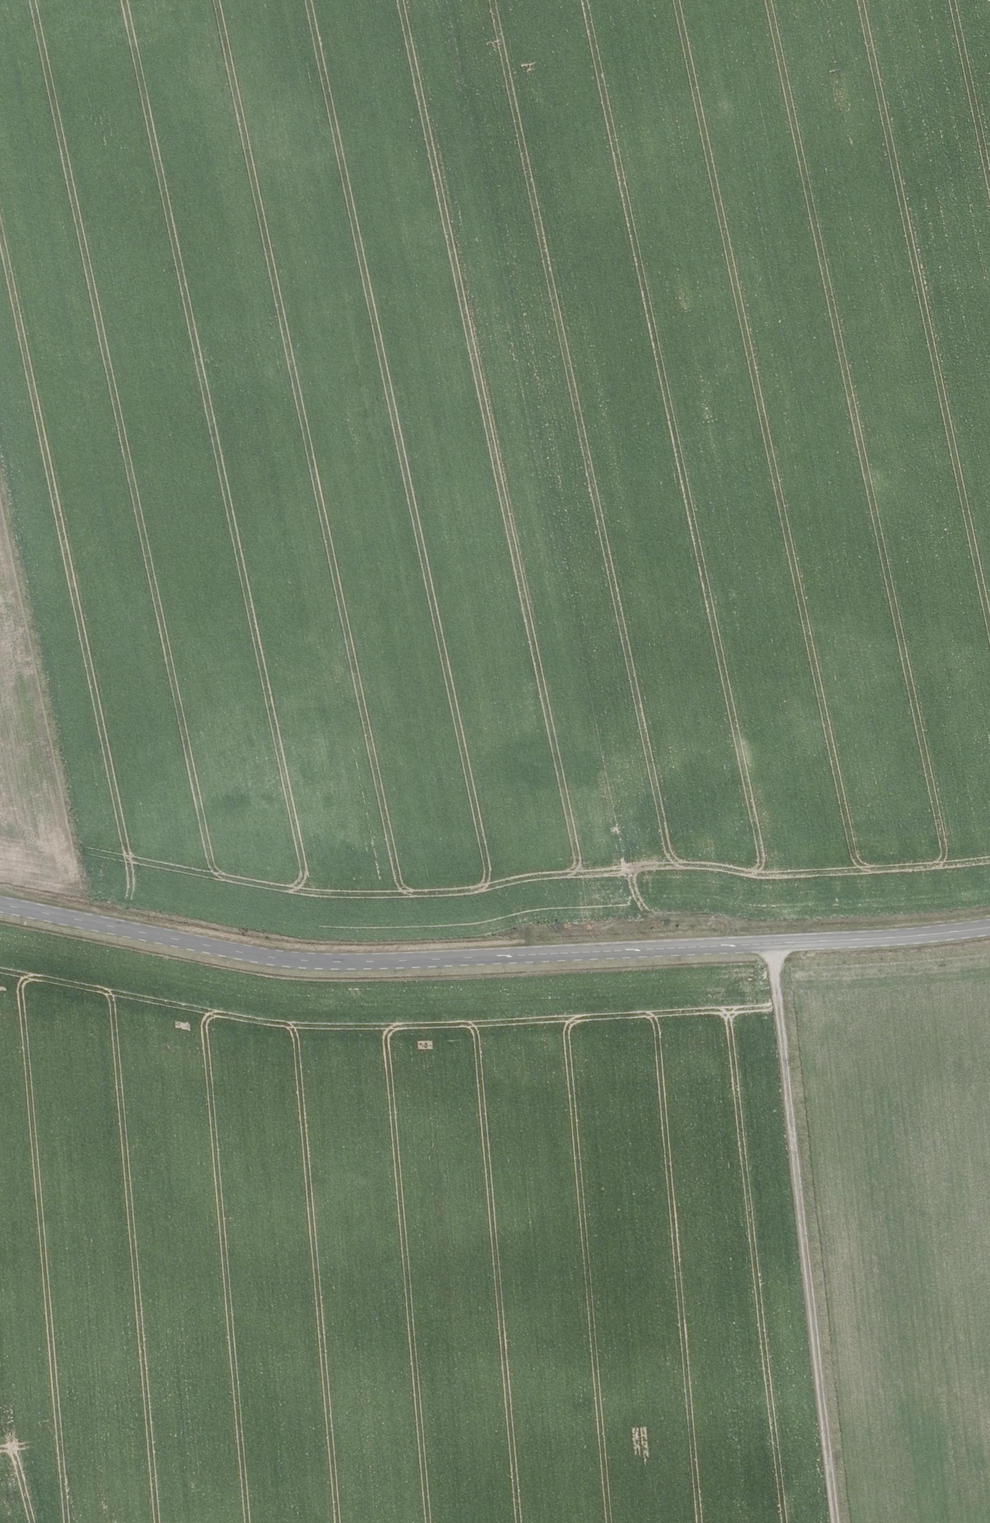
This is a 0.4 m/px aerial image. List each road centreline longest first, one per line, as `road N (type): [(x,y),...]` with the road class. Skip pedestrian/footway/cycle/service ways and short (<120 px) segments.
road 1 (secondary): [(989,928),(328,962),(0,904)]
road 2 (track): [(775,944),(840,1522)]

